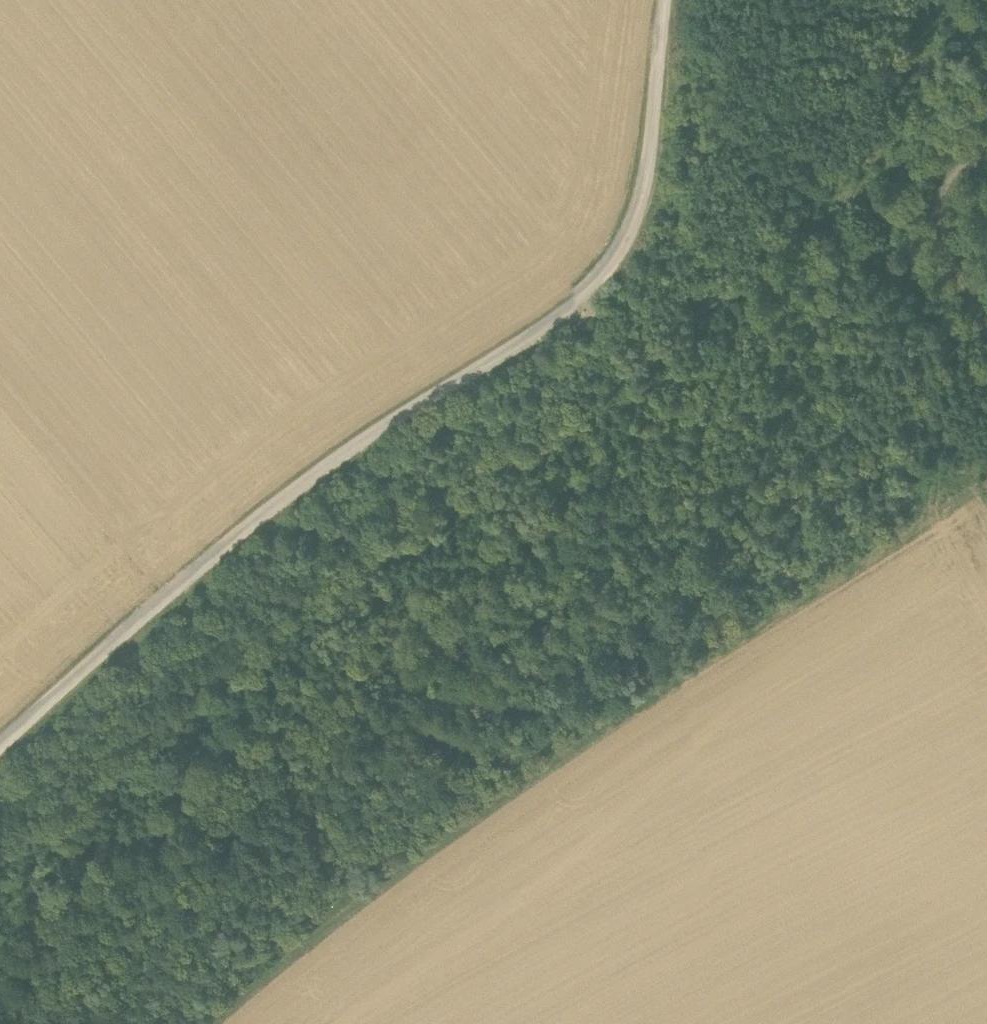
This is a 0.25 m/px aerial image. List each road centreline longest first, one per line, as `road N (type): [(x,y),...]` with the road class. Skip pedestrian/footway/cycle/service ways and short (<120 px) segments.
road 1 (track): [(579,291),(396,408),(227,538),(0,746)]
road 2 (track): [(671,0),(652,169),(631,225),(579,291)]

